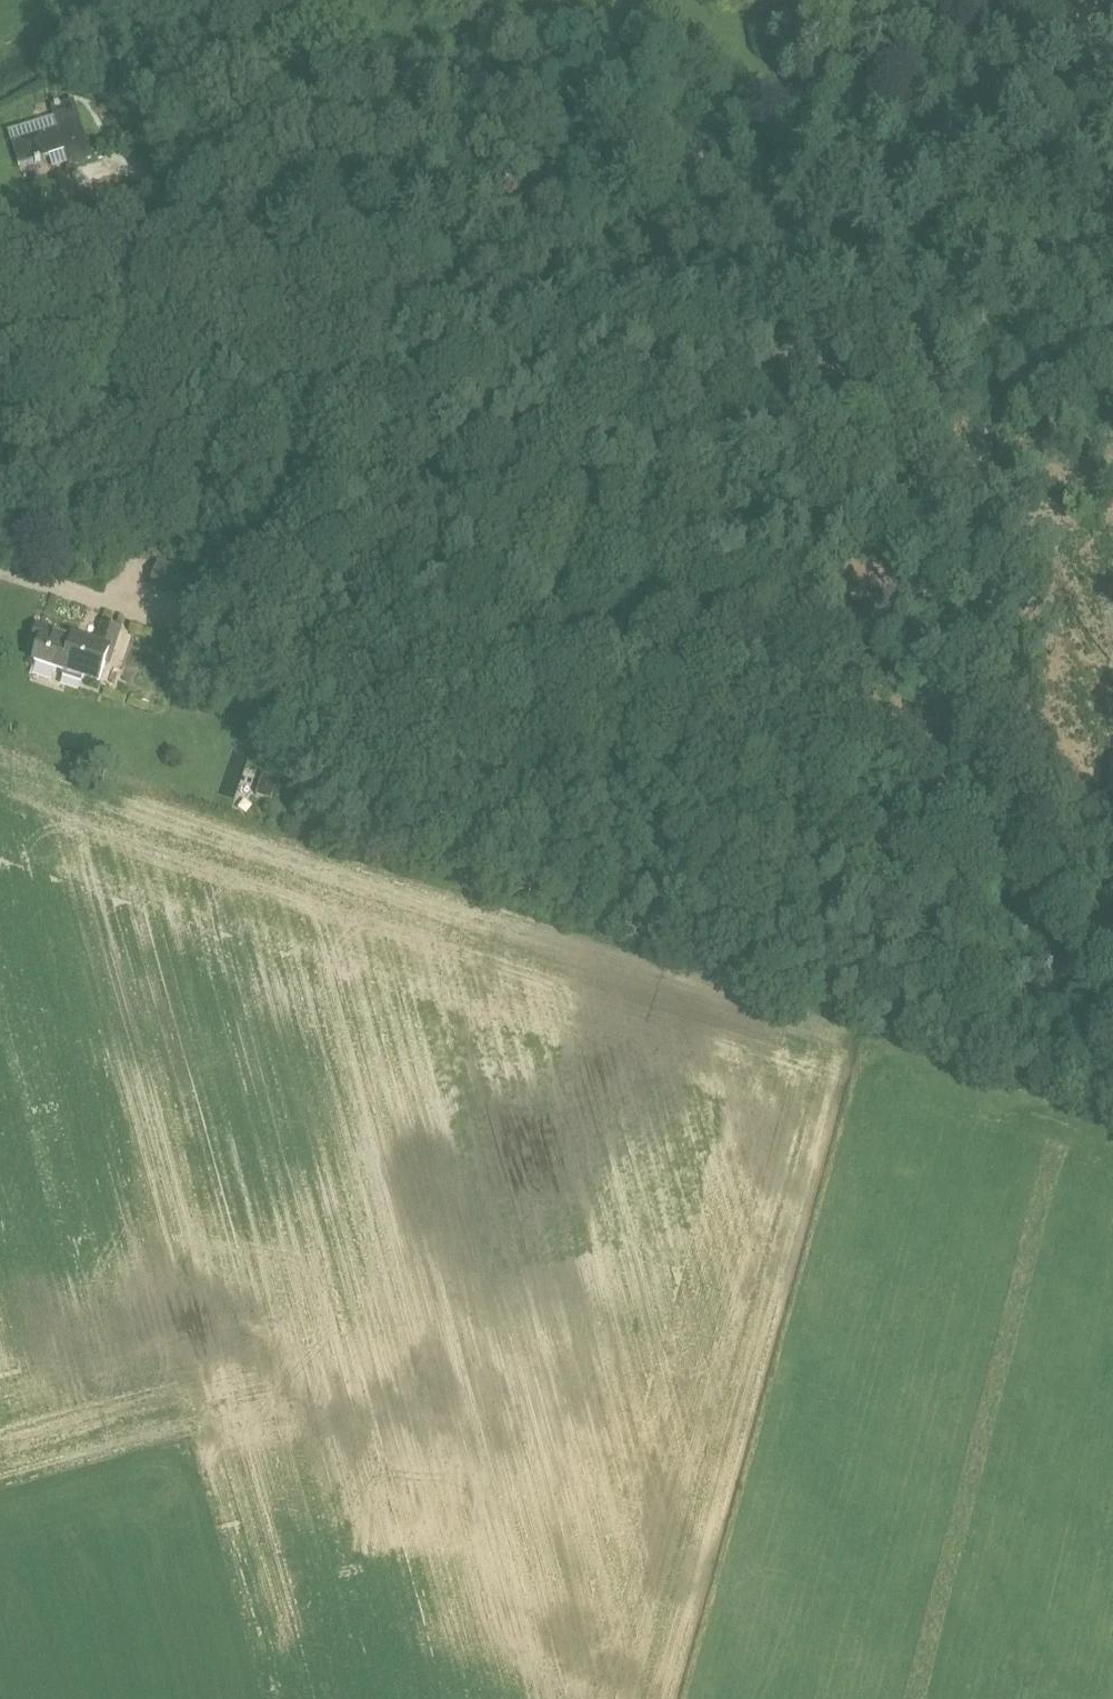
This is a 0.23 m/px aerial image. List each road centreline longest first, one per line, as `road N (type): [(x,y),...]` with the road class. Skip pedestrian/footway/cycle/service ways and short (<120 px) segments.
road 1 (track): [(0,346),(1112,263)]

